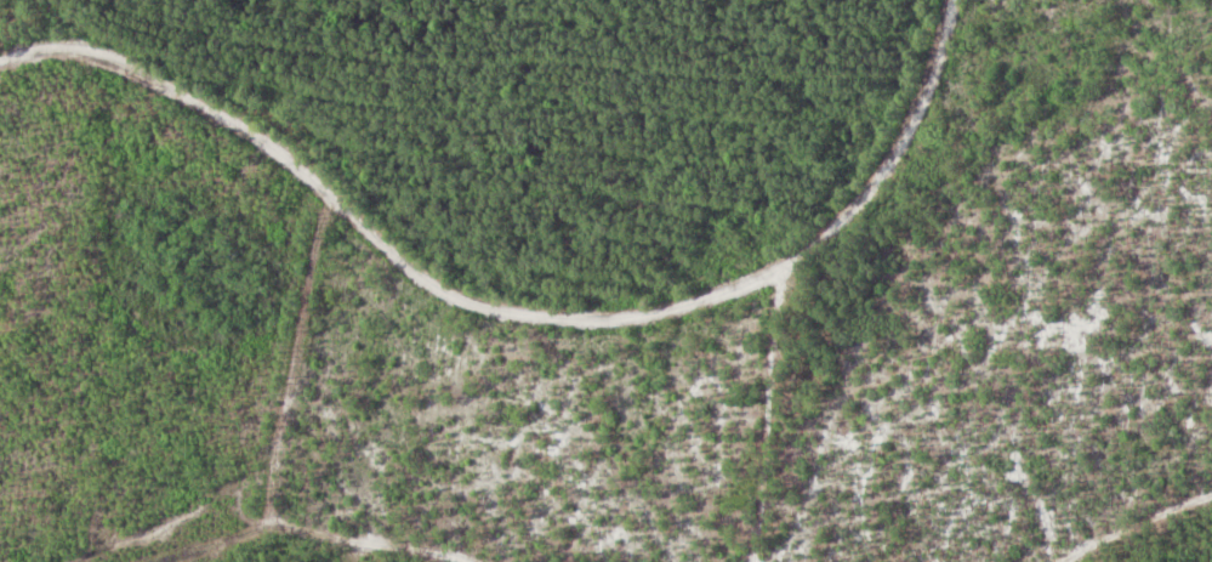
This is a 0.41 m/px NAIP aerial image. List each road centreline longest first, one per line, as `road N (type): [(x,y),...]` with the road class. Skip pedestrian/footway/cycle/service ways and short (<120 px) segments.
road 1 (residential): [(0,62),(91,50),(247,129),(494,310),(580,323),(683,297),(756,254),(892,192),(940,68),(950,0)]
road 2 (track): [(146,561),(178,549),(362,529),(488,561)]
road 3 (track): [(1033,561),(1211,496)]

